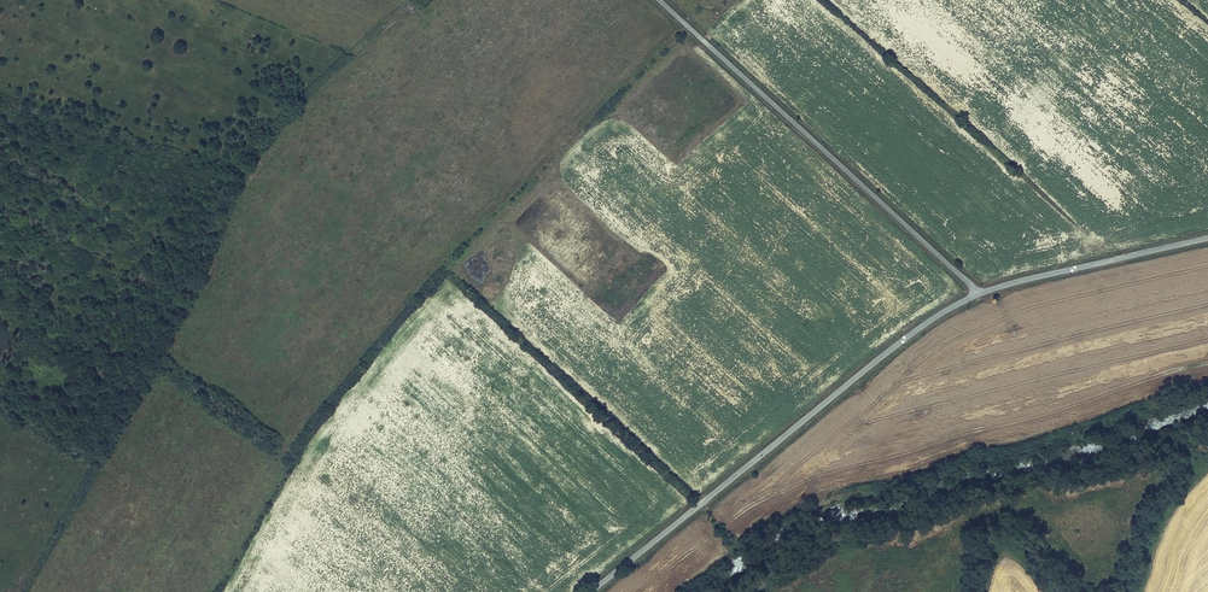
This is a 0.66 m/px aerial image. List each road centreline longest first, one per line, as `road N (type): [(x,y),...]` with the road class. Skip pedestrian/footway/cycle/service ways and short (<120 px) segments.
road 1 (unclassified): [(591,591),(904,339),(979,293)]
road 2 (unclassified): [(658,0),(979,293)]
road 3 (unclassified): [(979,293),(1207,238)]

